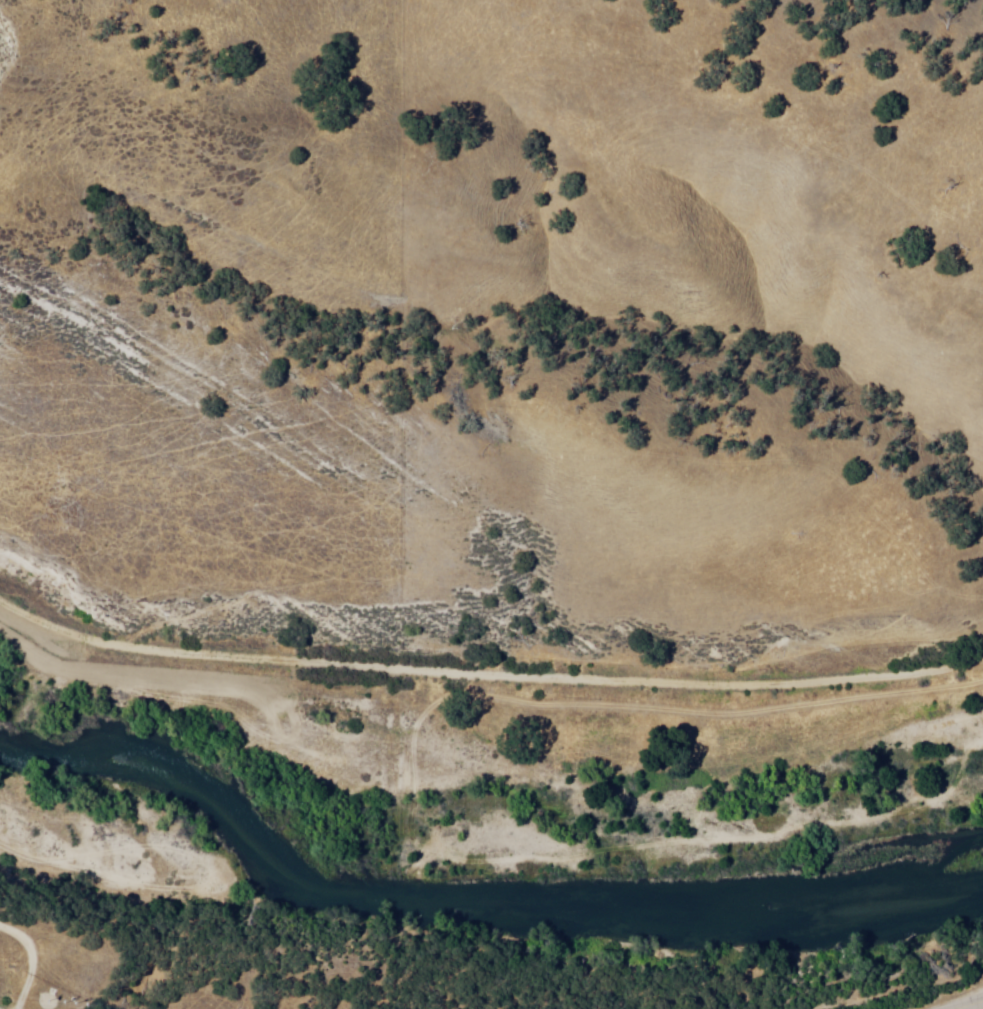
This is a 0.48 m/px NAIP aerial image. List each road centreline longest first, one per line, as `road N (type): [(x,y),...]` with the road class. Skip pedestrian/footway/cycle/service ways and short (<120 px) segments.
road 1 (track): [(982,656),(876,677),(731,685),(154,651),(106,643),(0,601)]

